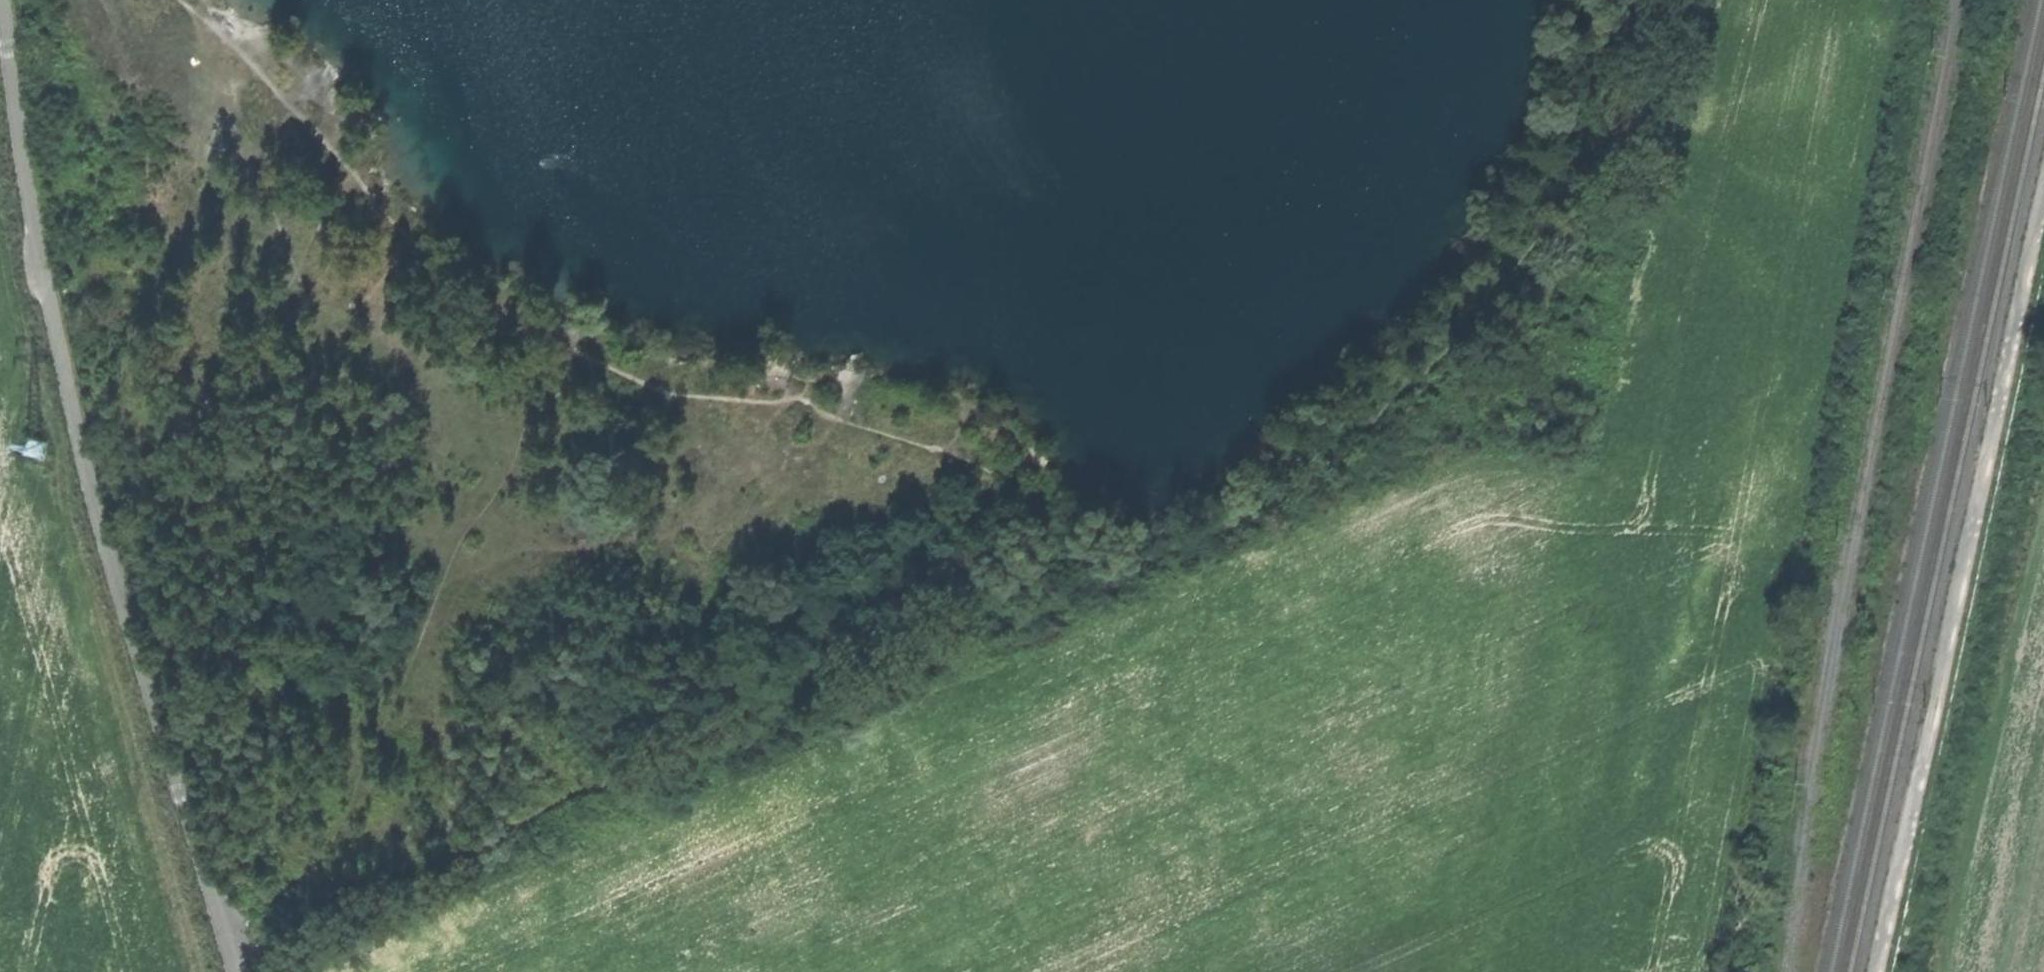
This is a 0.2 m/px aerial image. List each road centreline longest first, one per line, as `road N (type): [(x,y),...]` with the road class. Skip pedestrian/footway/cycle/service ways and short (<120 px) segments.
road 1 (unclassified): [(235,971),(87,513),(21,191),(2,0)]
road 2 (track): [(1876,971),(2043,185)]

